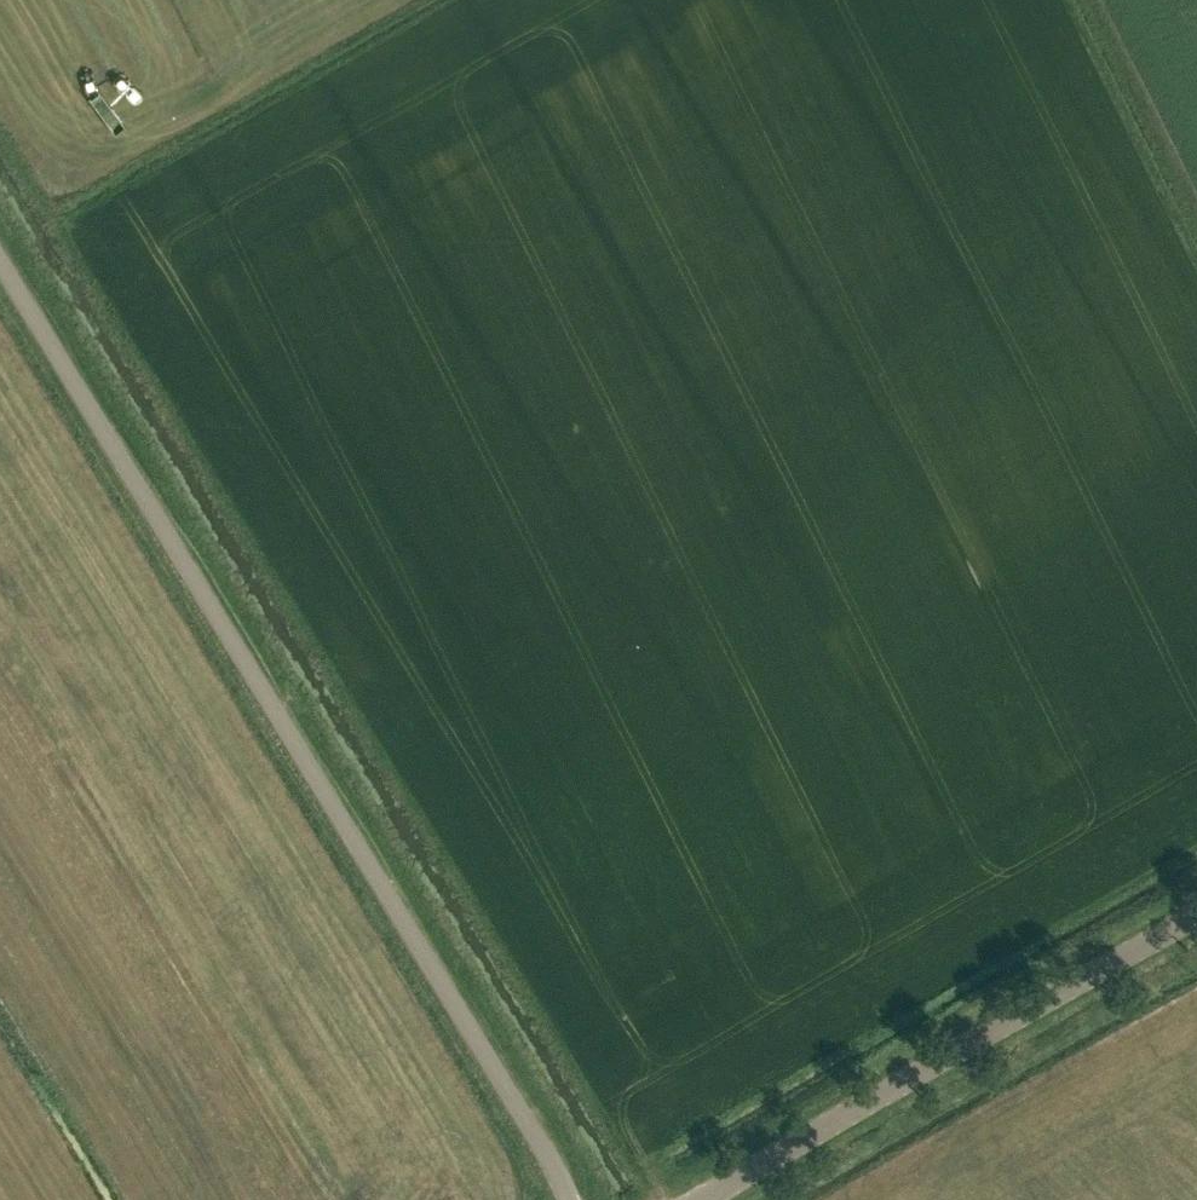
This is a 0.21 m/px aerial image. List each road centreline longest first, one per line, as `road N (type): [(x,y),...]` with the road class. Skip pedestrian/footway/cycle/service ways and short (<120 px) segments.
road 1 (unclassified): [(572,1199),(0,263)]
road 2 (tertiary): [(700,1199),(1196,915)]

